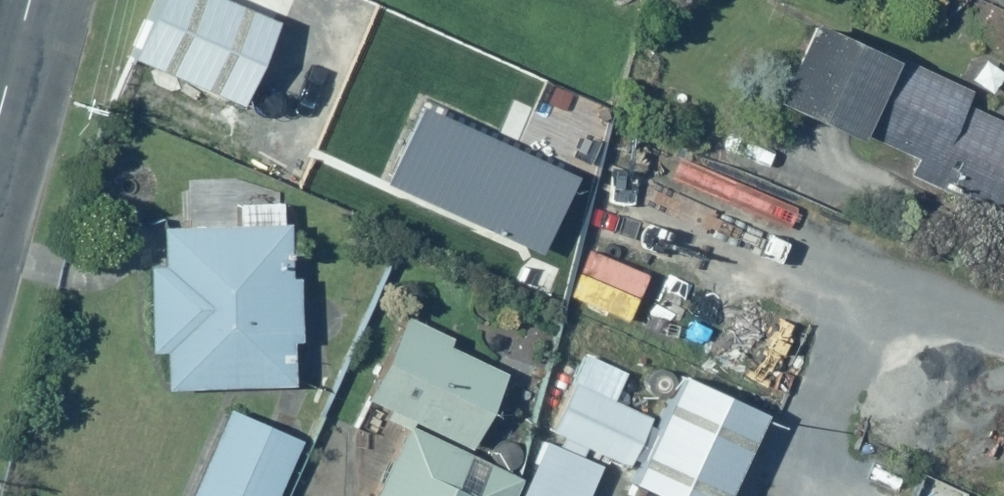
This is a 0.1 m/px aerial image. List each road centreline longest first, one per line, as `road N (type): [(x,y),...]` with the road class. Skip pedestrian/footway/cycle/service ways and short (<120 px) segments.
road 1 (residential): [(0,124),(33,0)]

